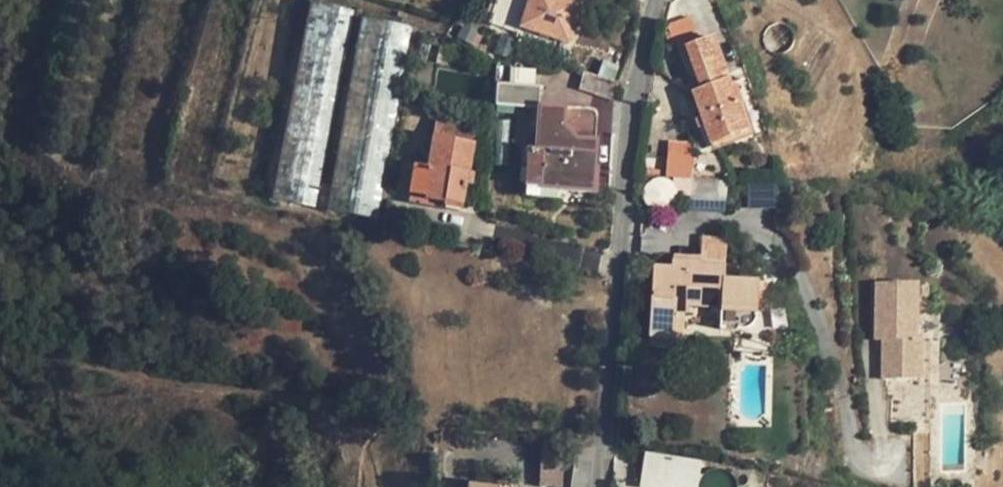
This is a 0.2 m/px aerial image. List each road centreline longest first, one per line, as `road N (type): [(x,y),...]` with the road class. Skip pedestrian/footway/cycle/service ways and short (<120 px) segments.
road 1 (unclassified): [(604,486),(631,129),(655,0)]

